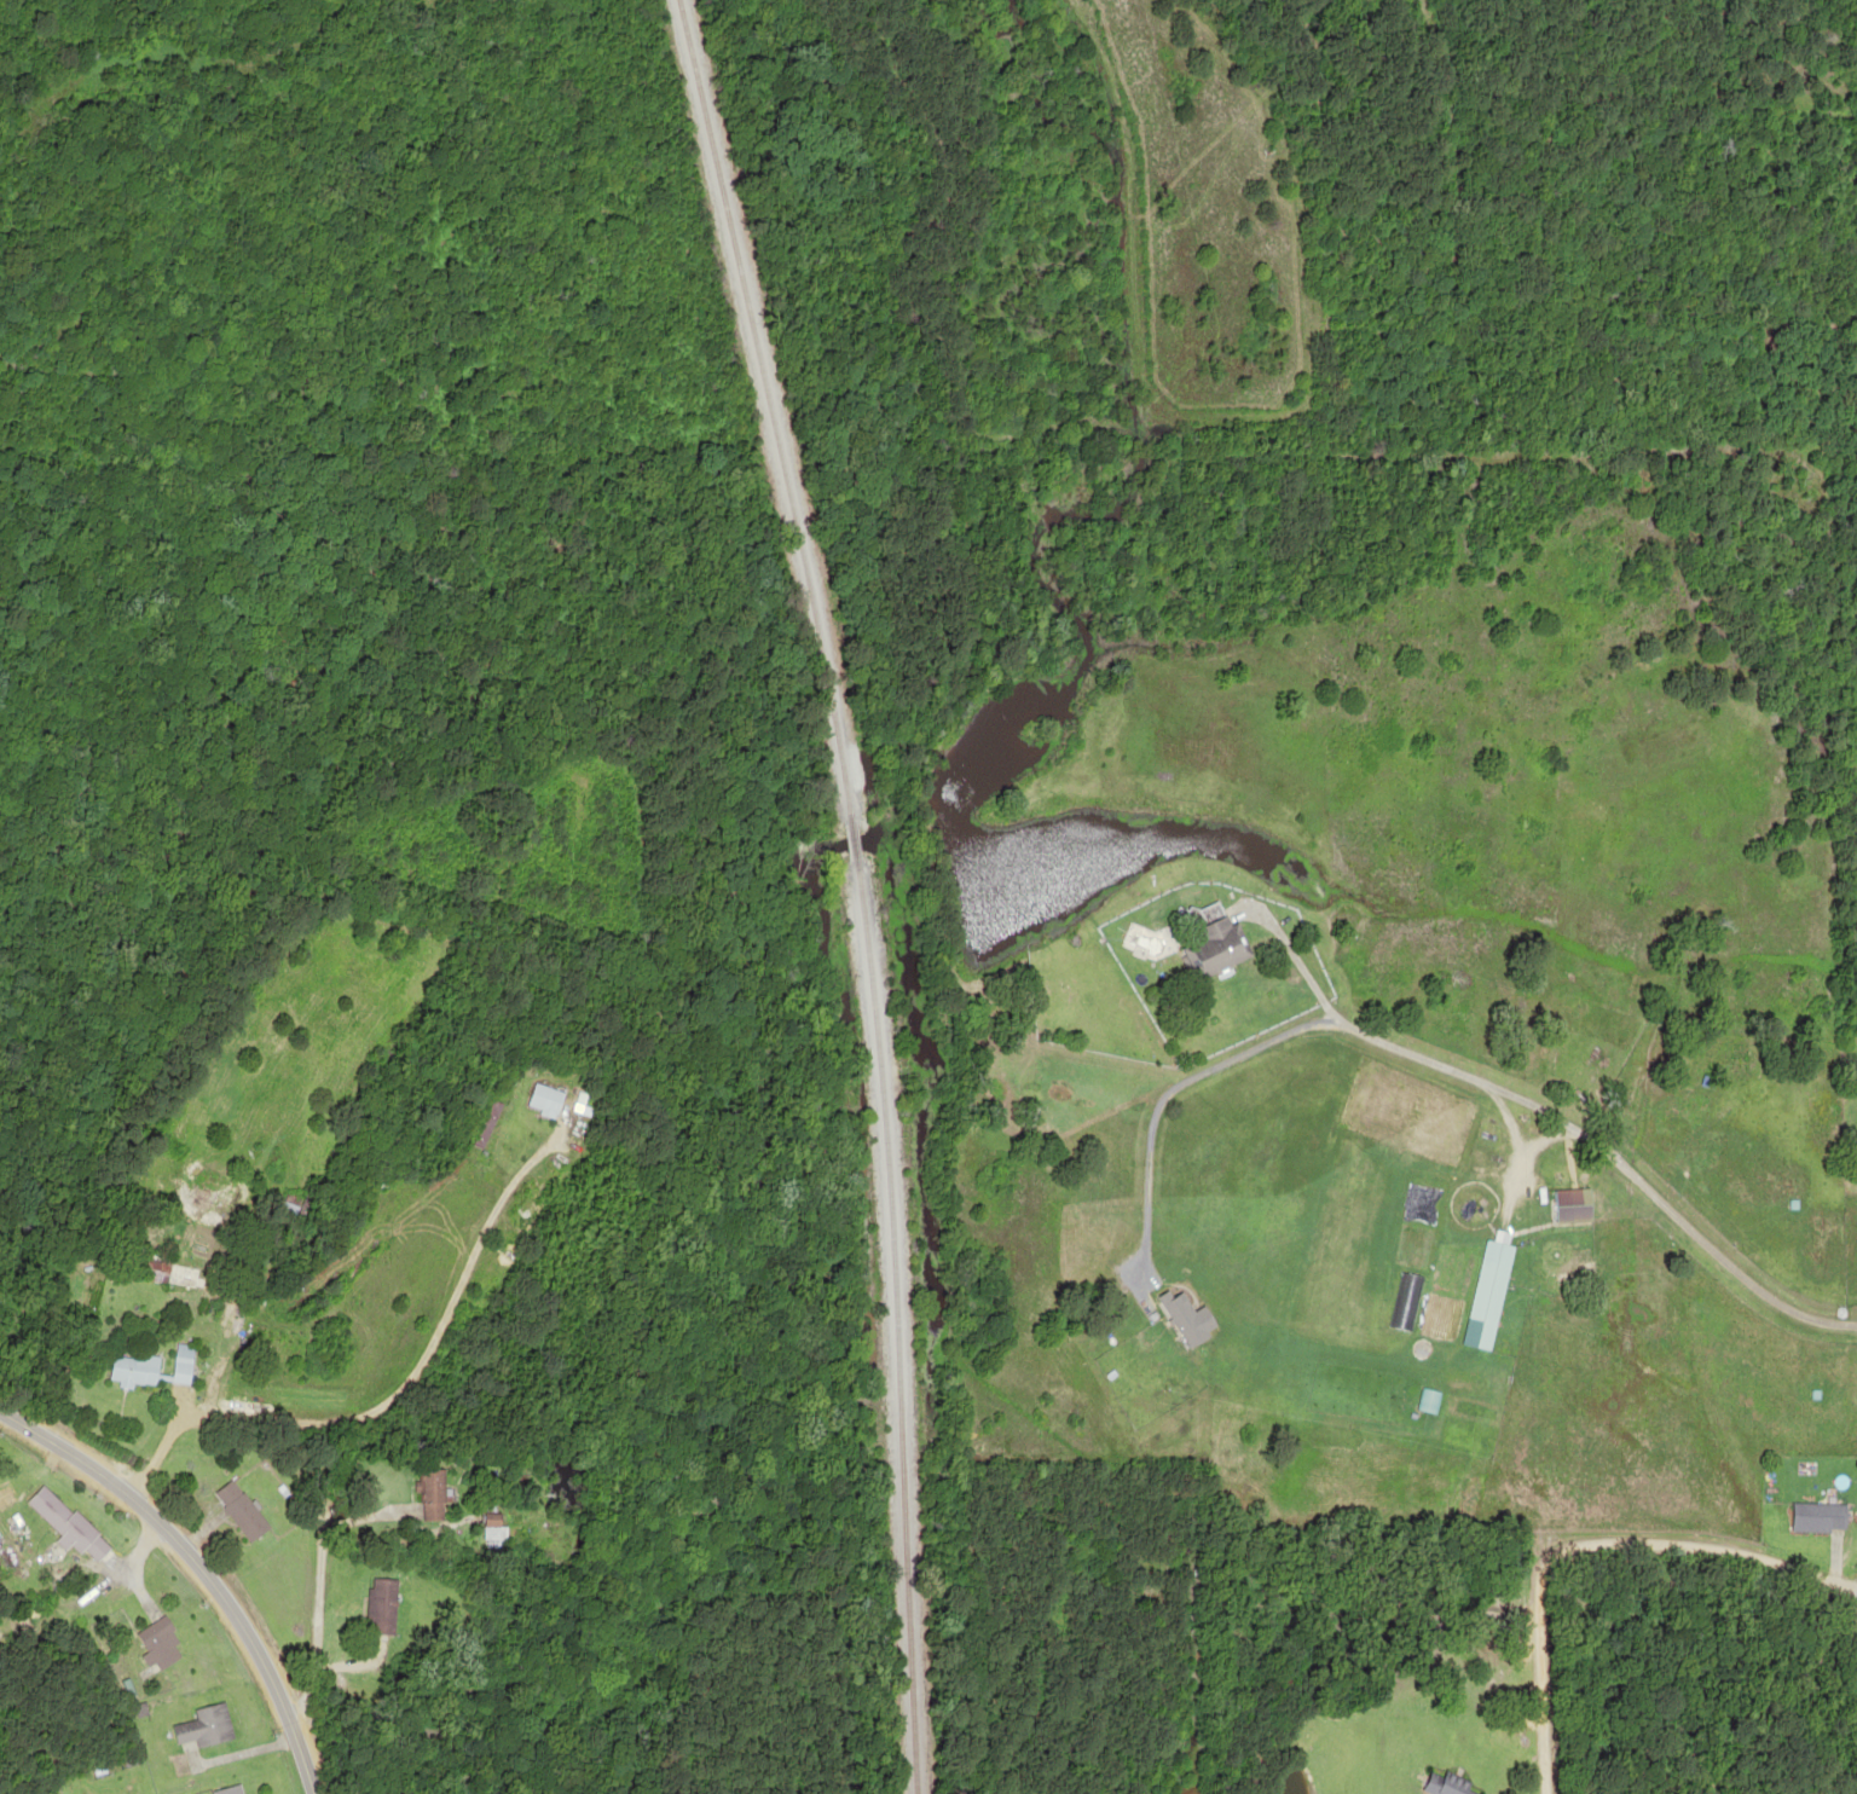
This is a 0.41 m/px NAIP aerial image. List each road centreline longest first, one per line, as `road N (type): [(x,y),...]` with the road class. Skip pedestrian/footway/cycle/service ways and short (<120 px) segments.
road 1 (residential): [(1856,1583),(1734,1549),(1633,1539),(1584,1541),(1552,1556),(1531,1605),(1532,1793)]
road 2 (tertiary): [(312,1793),(248,1642),(161,1521),(0,1407)]

